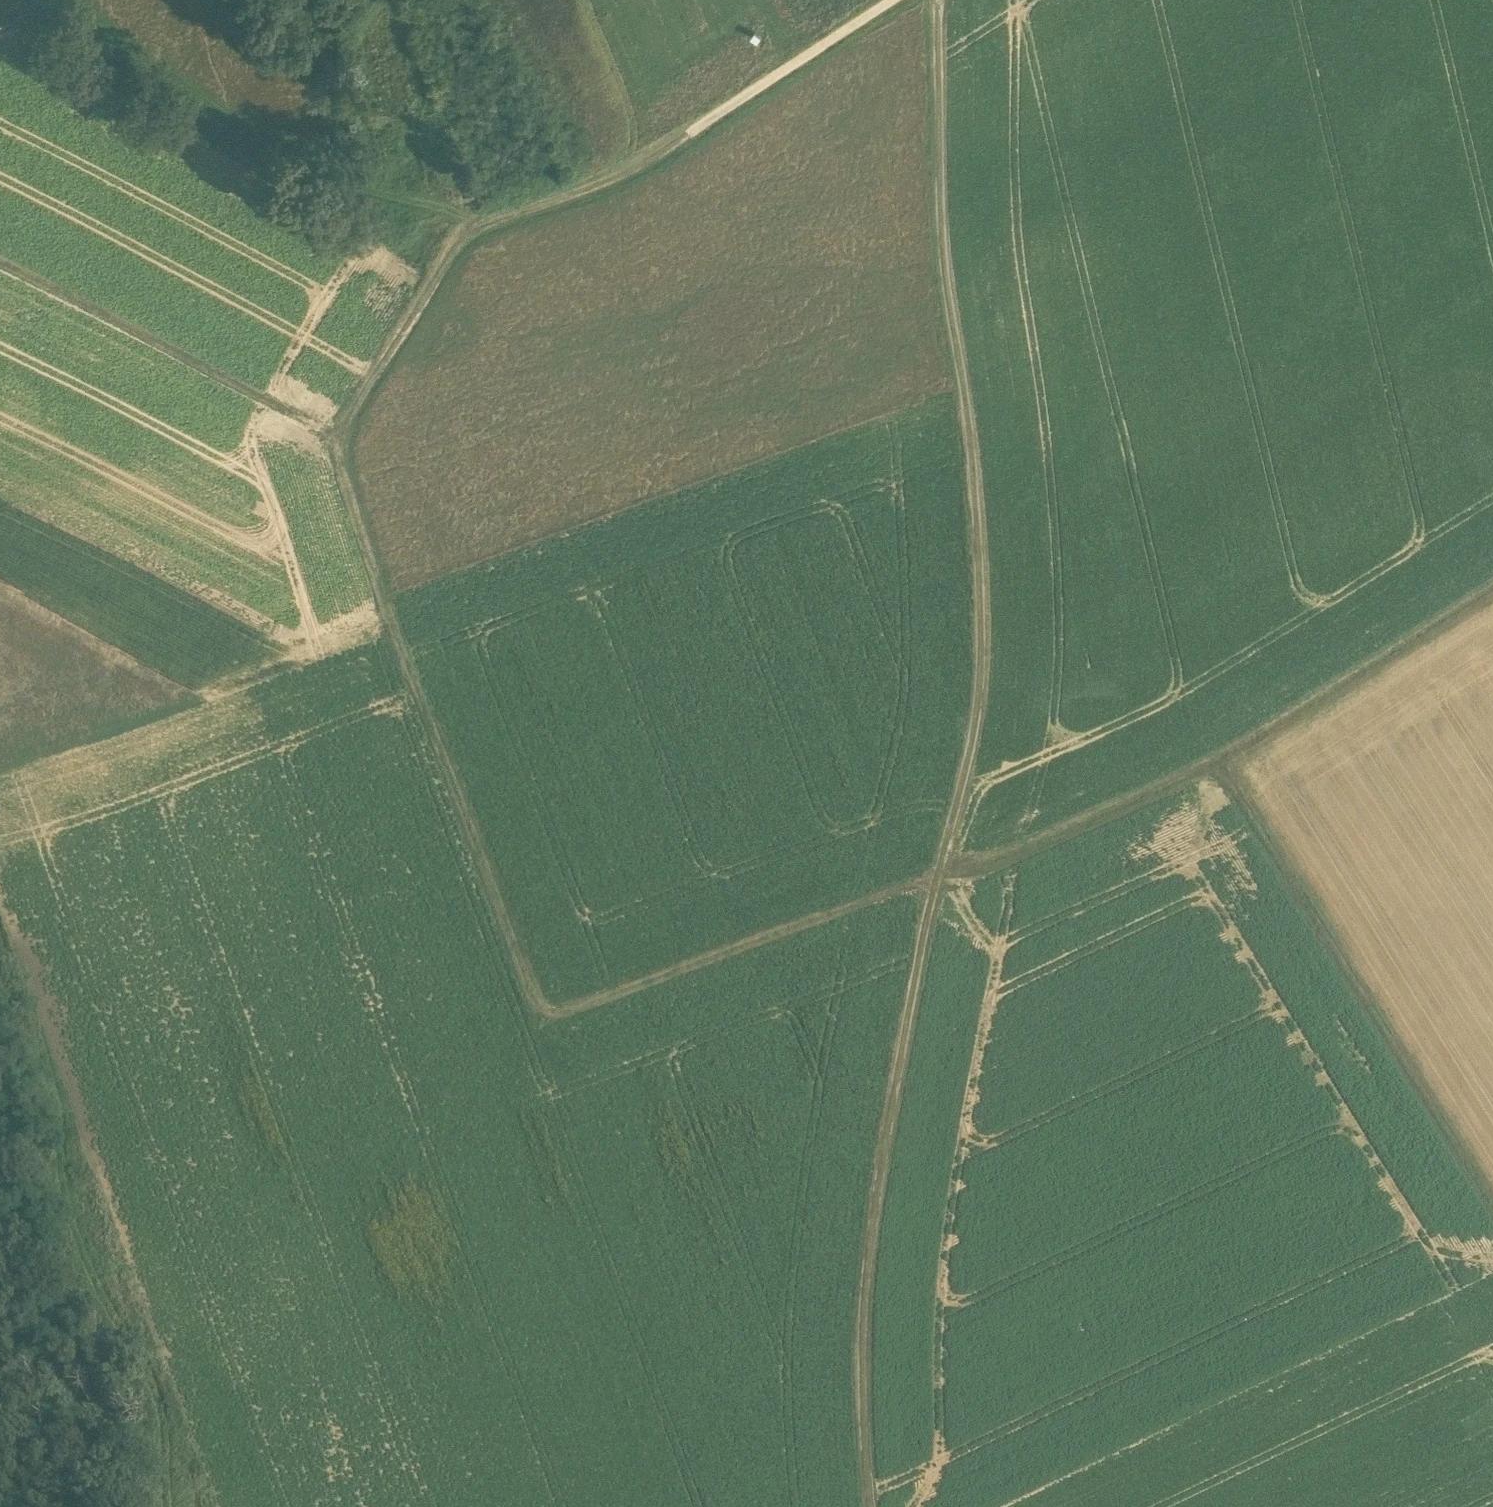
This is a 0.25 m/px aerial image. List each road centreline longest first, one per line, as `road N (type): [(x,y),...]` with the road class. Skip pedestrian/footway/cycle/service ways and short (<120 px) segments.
road 1 (track): [(942,0),(946,273),(967,406),(986,693),(938,883),(877,1206),(866,1293),(873,1506)]
road 2 (track): [(938,883),(546,1019),(362,530),(339,441)]
road 3 (track): [(57,0),(99,52),(278,150),(477,221),(634,170),(895,0)]
road 4 (track): [(1492,1206),(1219,761),(1046,843),(956,878),(939,877)]
road 5 (track): [(151,1506),(153,1411),(57,1266),(24,1038),(0,981)]
road 6 (track): [(0,263),(339,441)]
road 7 (track): [(1219,761),(1492,594)]
road 8 (track): [(477,221),(462,233),(339,441)]

